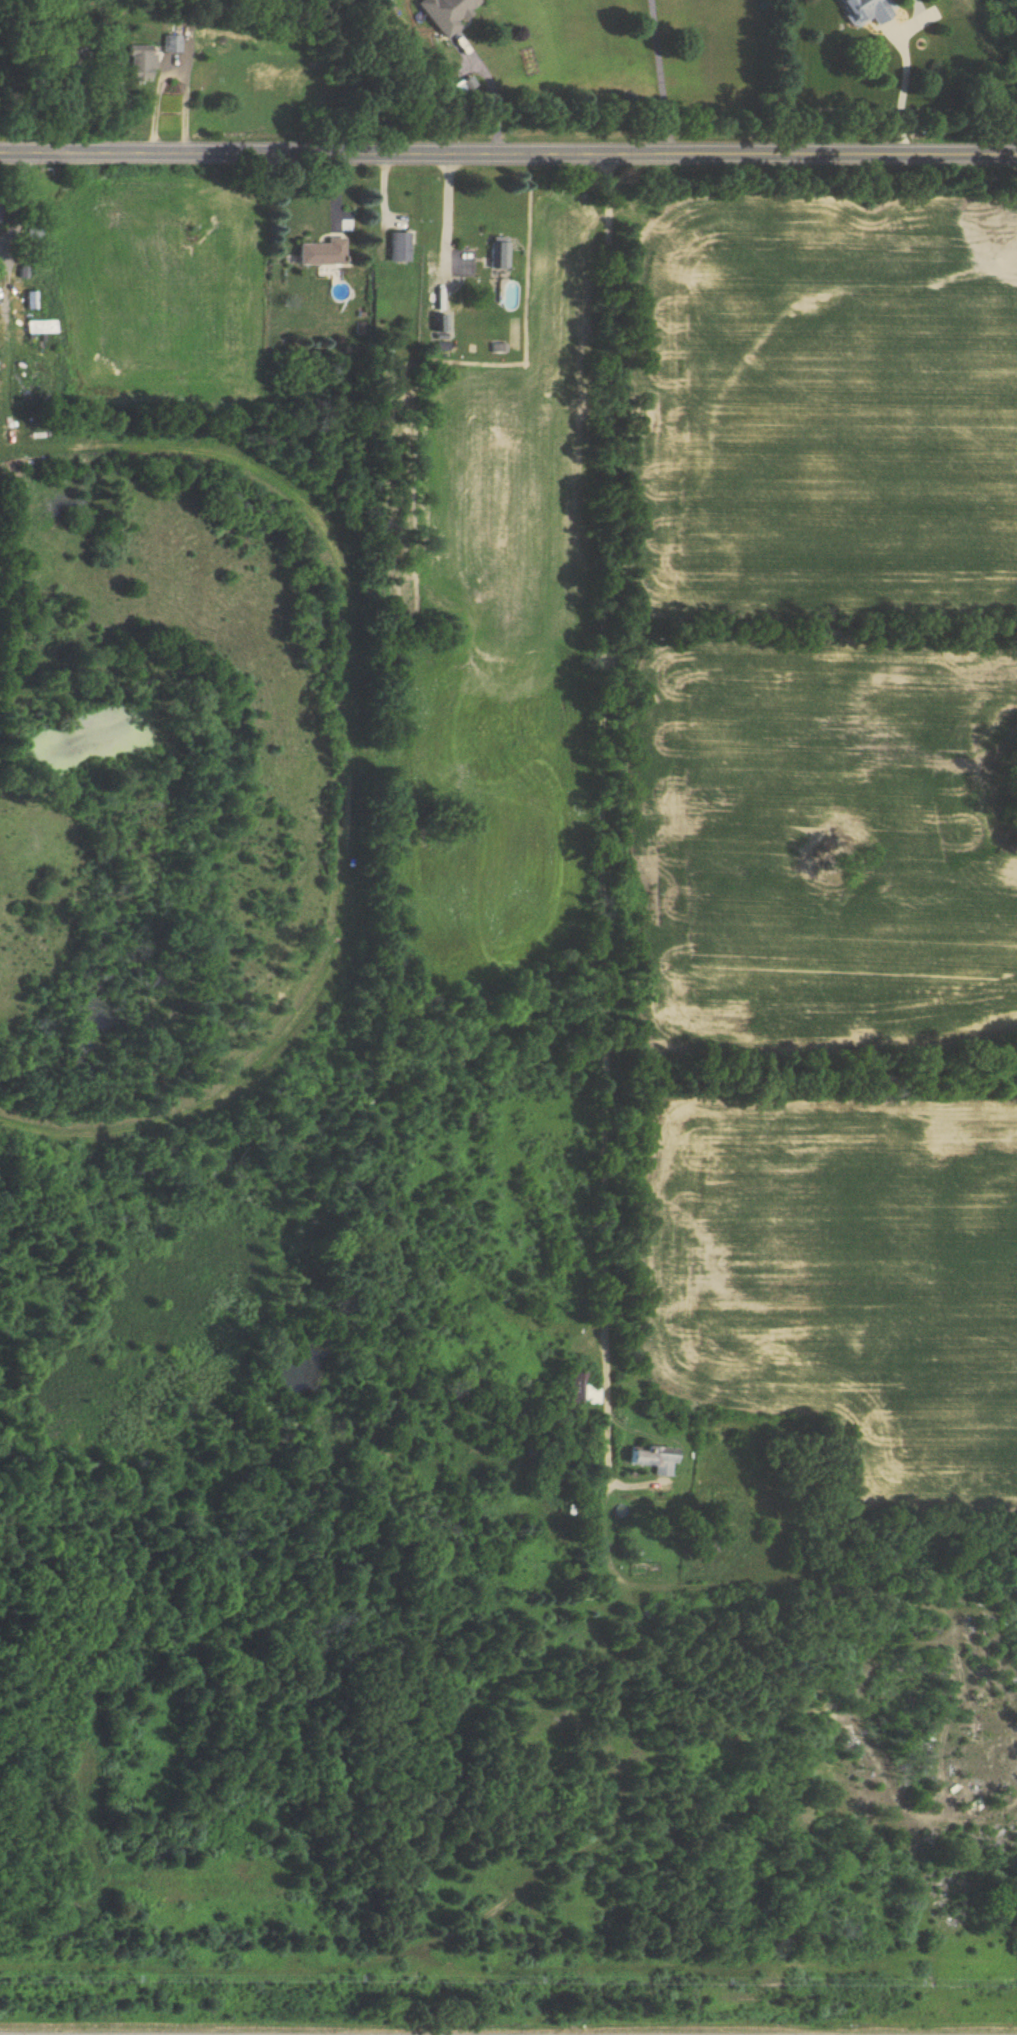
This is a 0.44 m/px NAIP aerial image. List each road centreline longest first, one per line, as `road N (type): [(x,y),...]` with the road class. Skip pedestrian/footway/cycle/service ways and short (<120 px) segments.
road 1 (track): [(0,457),(109,447),(199,451),(290,485),(328,527),(348,633),(351,710),(332,968),(263,1067),(212,1101),(145,1128),(72,1136),(0,1122)]
road 2 (tertiary): [(1016,157),(0,155)]
road 3 (track): [(10,455),(20,406),(3,362),(12,259),(0,242)]

